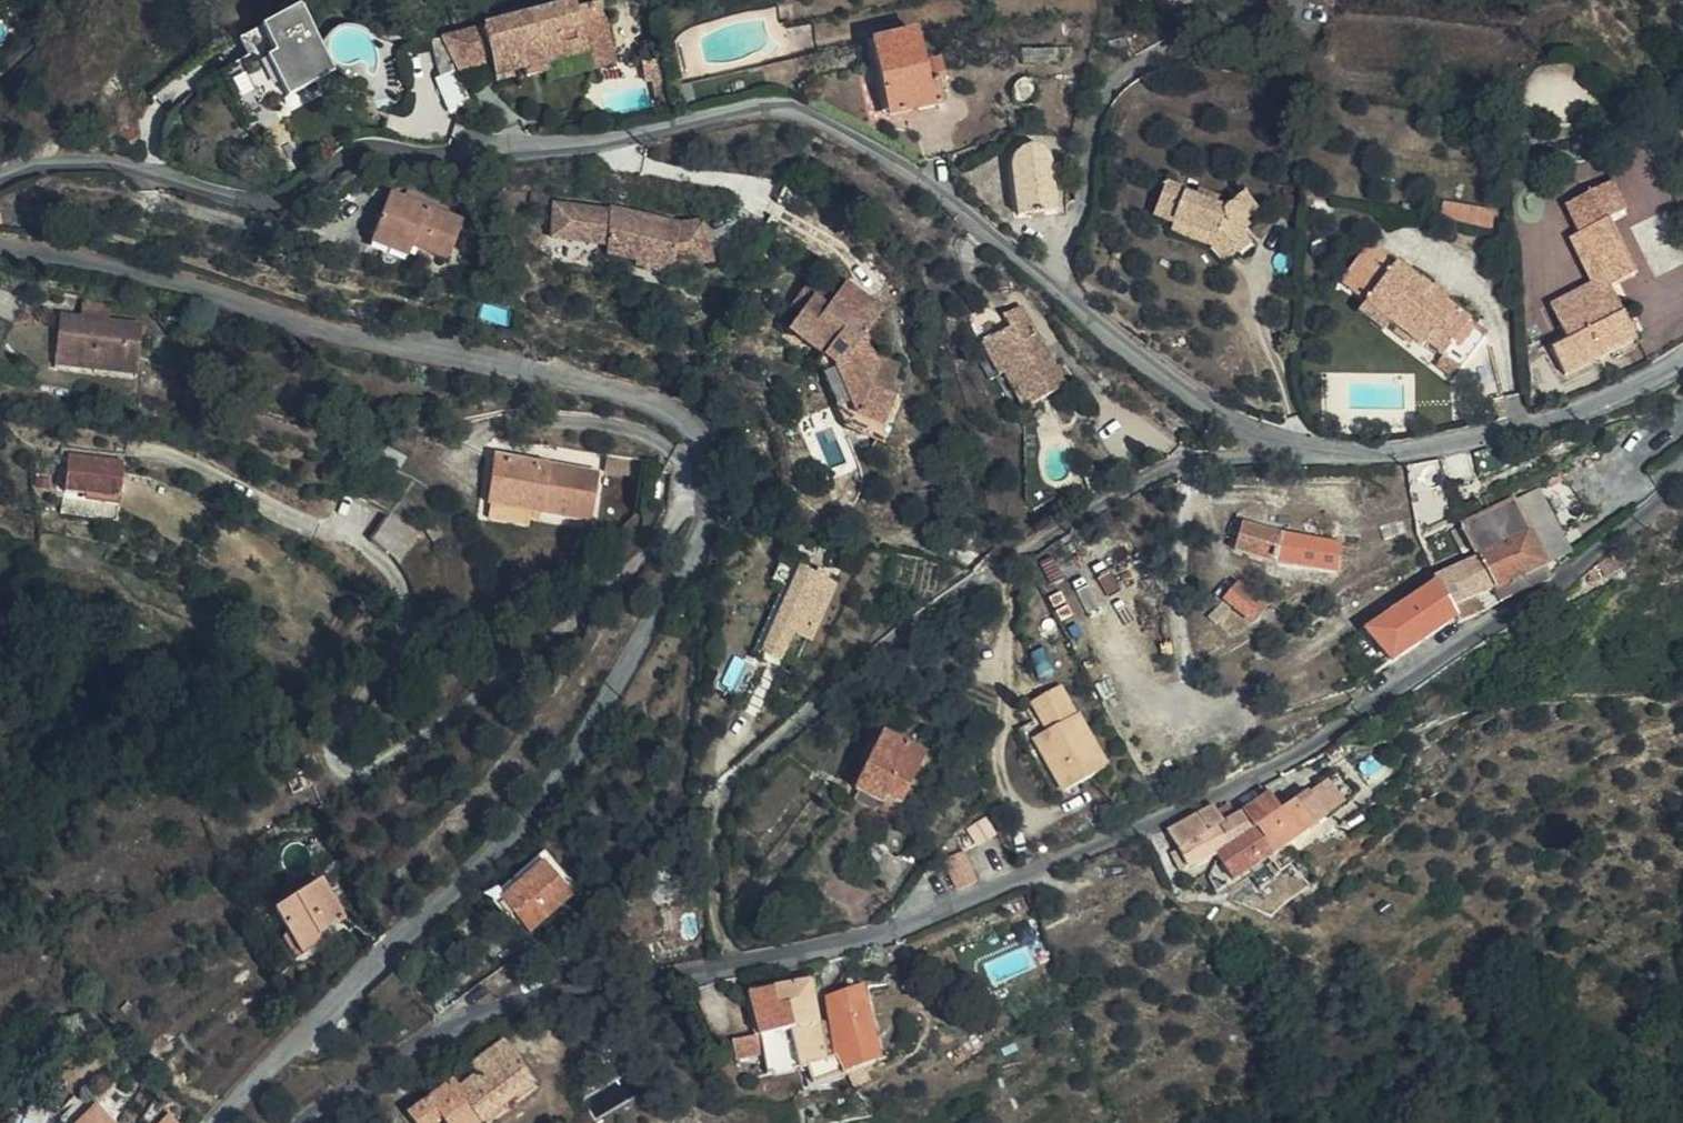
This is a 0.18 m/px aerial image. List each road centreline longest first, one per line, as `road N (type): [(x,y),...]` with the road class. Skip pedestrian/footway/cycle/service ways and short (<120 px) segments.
road 1 (unclassified): [(1682,365),(1601,411),(1494,434),(1382,455),(1291,448),(1207,406),(955,204),(812,120),(783,112),(577,147),(365,156),(267,205),(88,162),(0,180)]
road 2 (unclassified): [(0,245),(139,274),(350,337),(605,385),(683,417),(720,454),(724,496),(714,520),(572,762),(507,843),(216,1122)]
road 3 (unclassified): [(314,1122),(376,1071),(484,1015),(919,922),(1235,784),(1312,747),(1525,603),(1682,478)]

